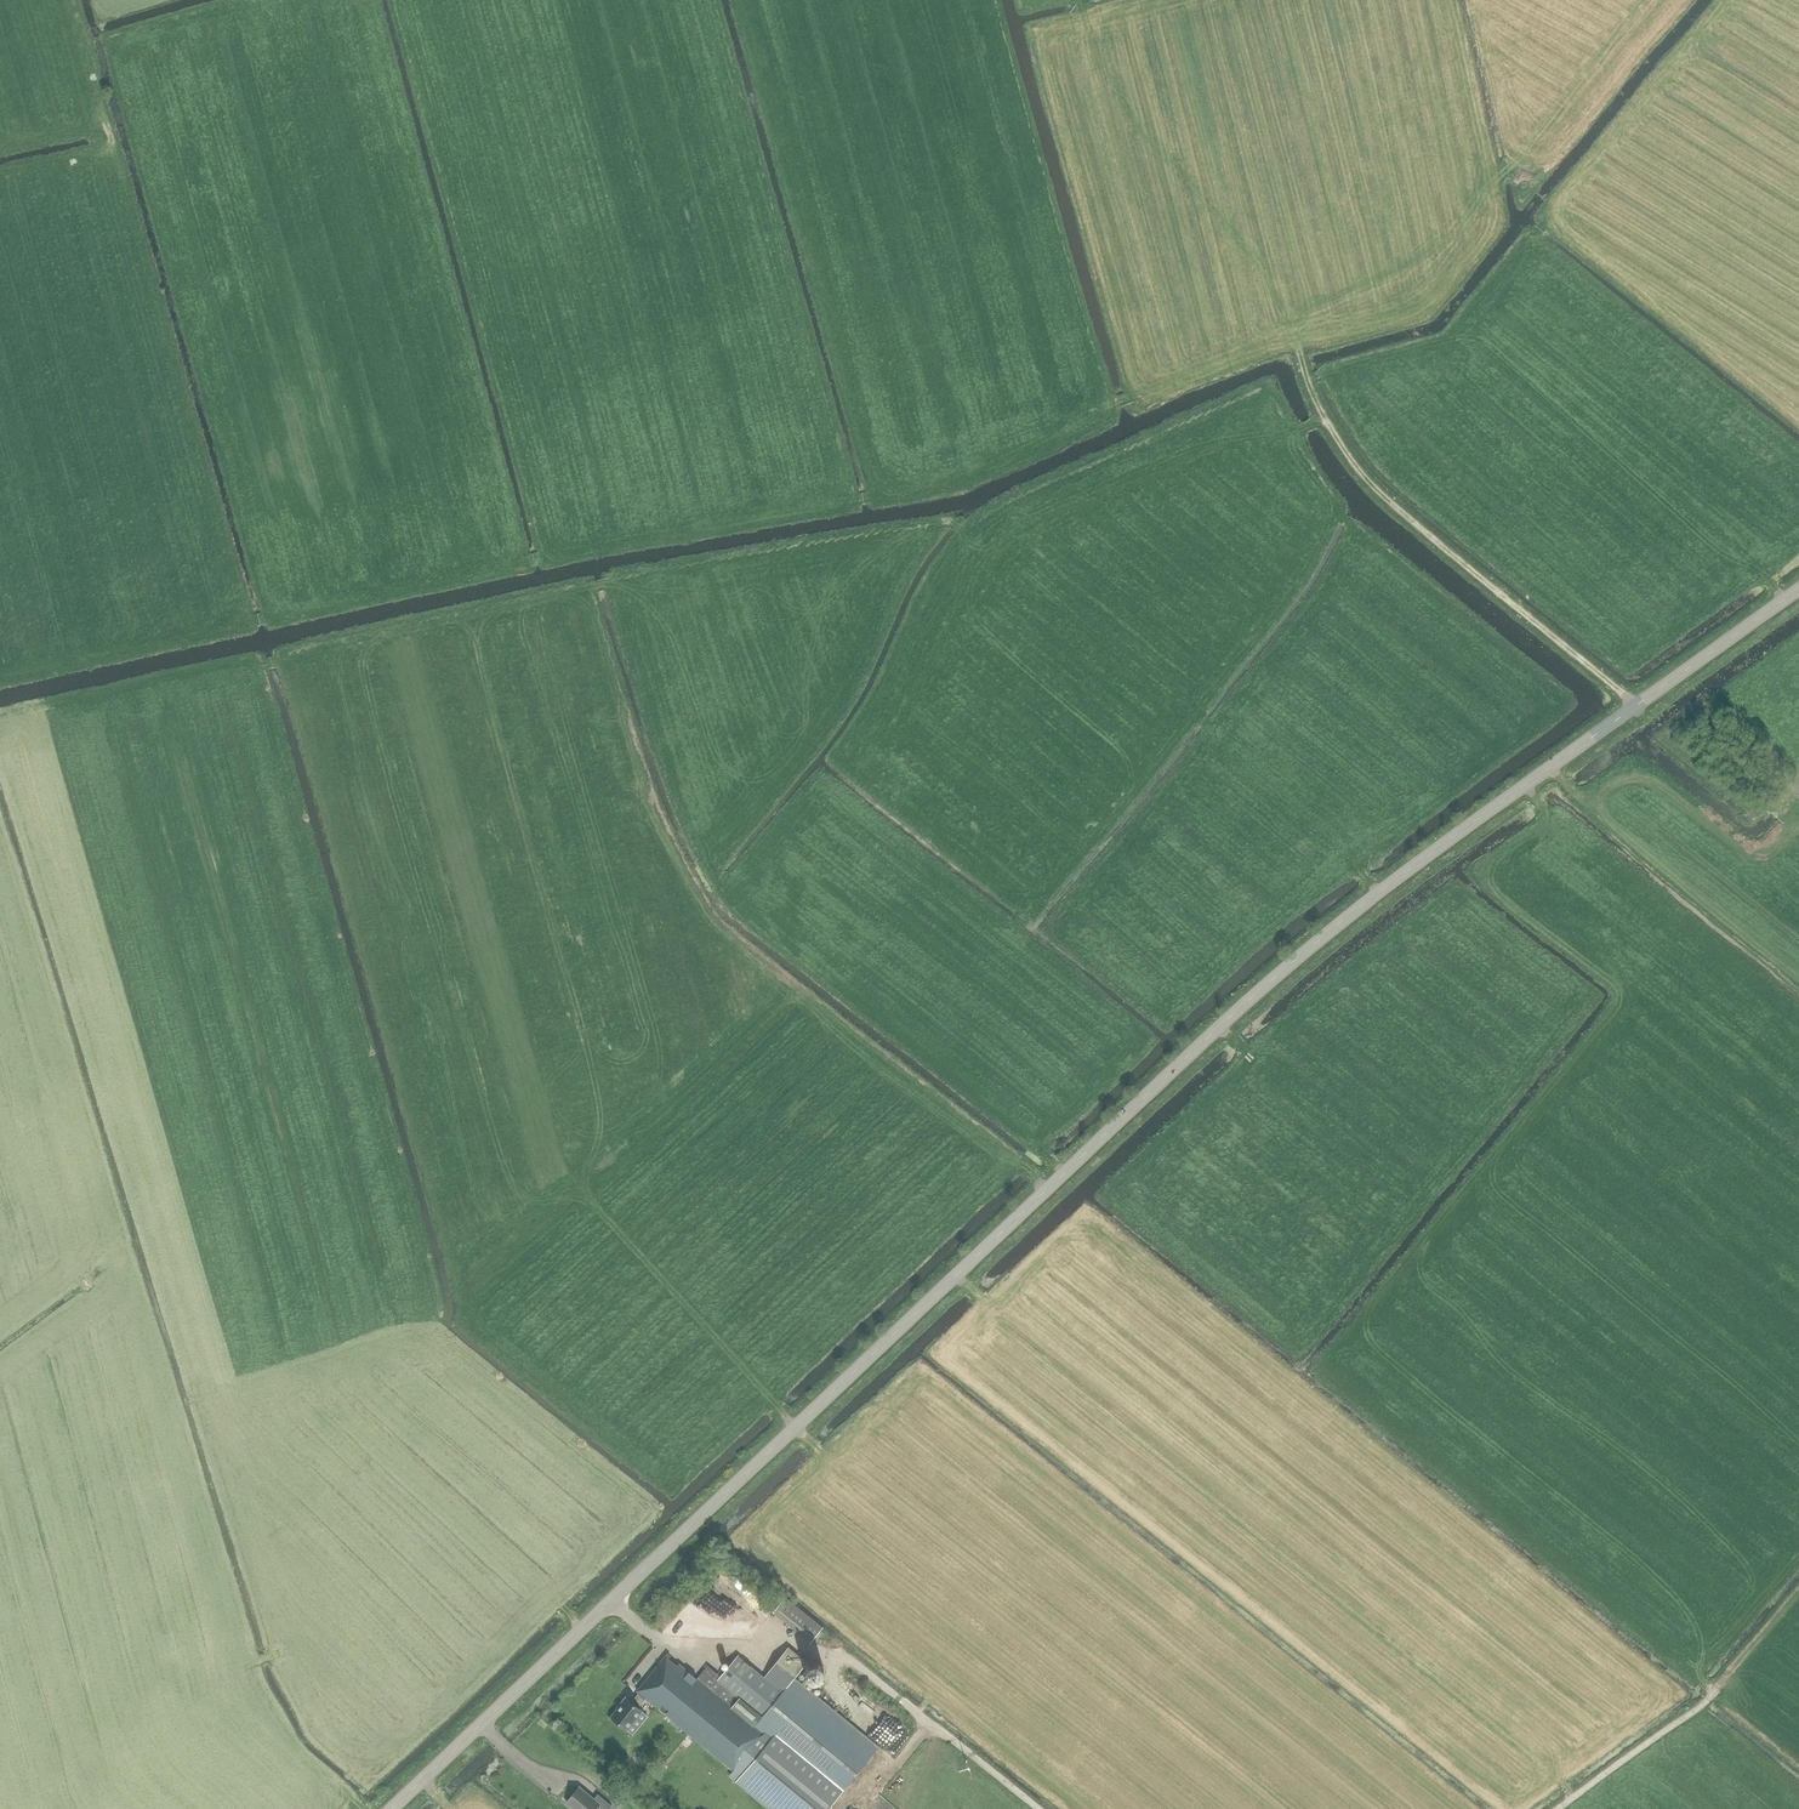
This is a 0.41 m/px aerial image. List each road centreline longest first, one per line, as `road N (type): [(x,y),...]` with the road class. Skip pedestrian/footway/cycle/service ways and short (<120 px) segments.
road 1 (secondary): [(395,1808),(1310,952),(1798,594)]

